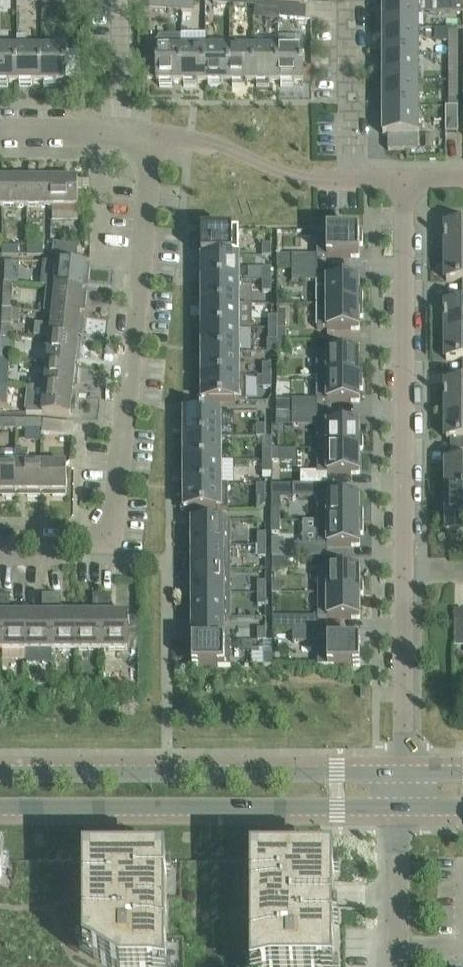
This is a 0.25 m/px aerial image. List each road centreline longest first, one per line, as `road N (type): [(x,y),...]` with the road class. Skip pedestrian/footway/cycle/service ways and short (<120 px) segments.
road 1 (residential): [(151,135),(111,524),(91,540),(0,541)]
road 2 (tertiary): [(407,772),(0,773)]
road 3 (tertiary): [(0,806),(400,807)]
road 4 (residential): [(404,569),(405,180)]
road 5 (residential): [(151,135),(226,147),(296,176),(350,181)]
road 6 (residential): [(407,772),(404,569)]
road 7 (residential): [(350,181),(350,0)]
road 8 (residential): [(398,945),(400,807)]
road 9 (residential): [(124,132),(119,0)]
road 10 (residential): [(0,131),(124,132)]

